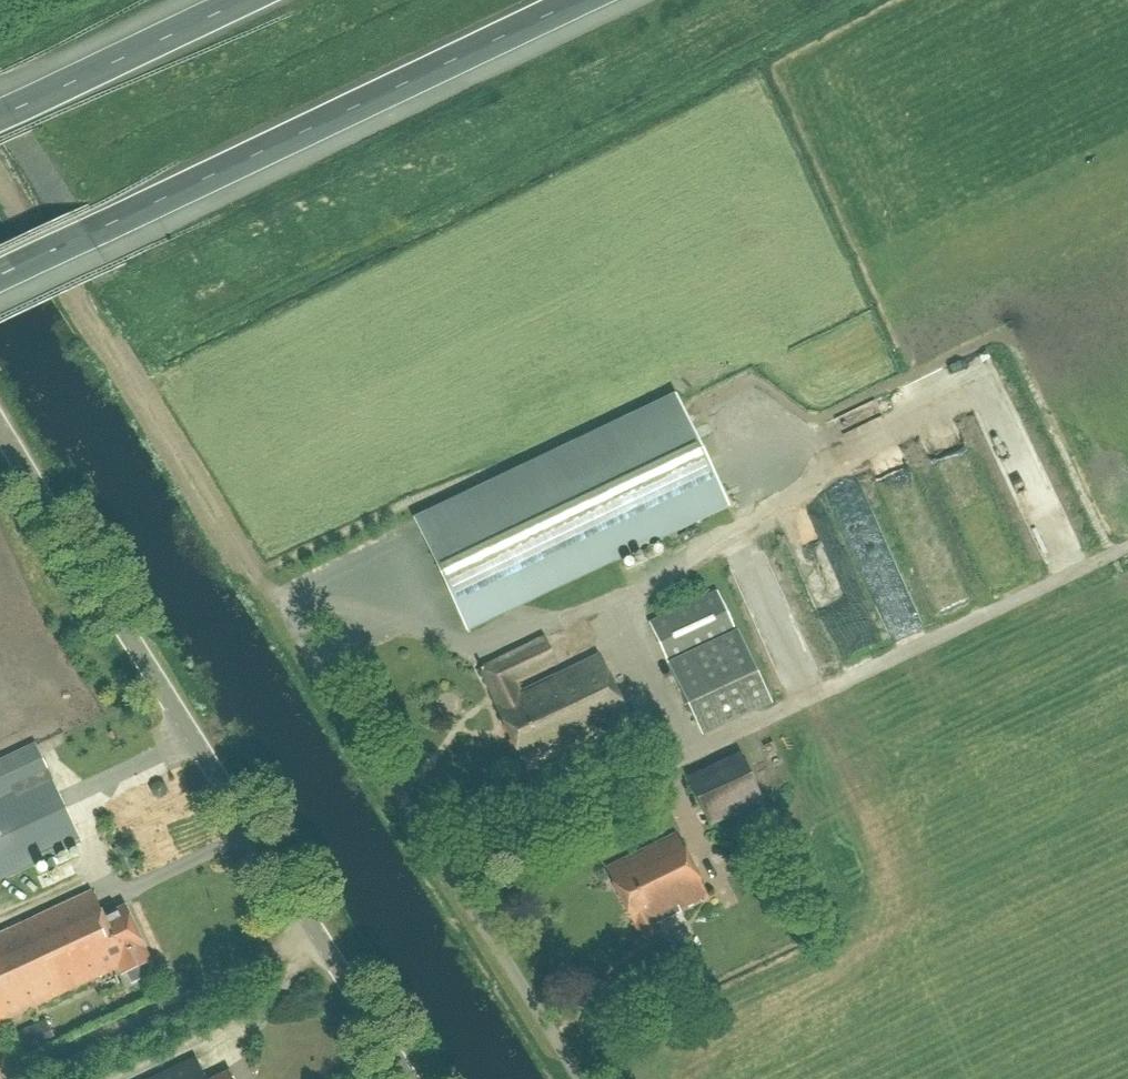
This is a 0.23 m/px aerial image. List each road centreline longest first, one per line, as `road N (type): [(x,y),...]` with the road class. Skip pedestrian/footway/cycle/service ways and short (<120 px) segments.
road 1 (unclassified): [(409,1078),(0,431)]
road 2 (track): [(449,871),(1127,550)]
road 3 (motorway): [(0,277),(584,0)]
road 4 (unclassified): [(582,1078),(271,596)]
road 5 (track): [(271,596),(0,171)]
road 6 (track): [(317,934),(13,1078)]
road 7 (motorway): [(246,0),(0,117)]

